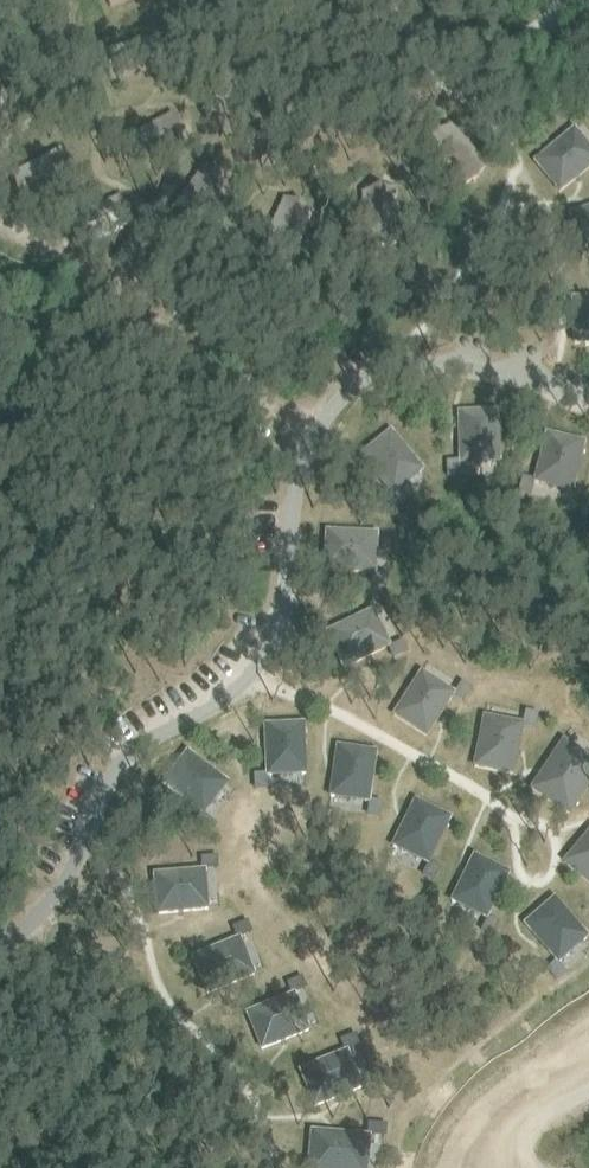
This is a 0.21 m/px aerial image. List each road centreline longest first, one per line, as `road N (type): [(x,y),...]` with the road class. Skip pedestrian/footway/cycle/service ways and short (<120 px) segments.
road 1 (track): [(0,223),(320,426)]
road 2 (track): [(113,290),(144,223),(131,193),(96,169),(95,127),(59,98),(68,65),(63,0)]

